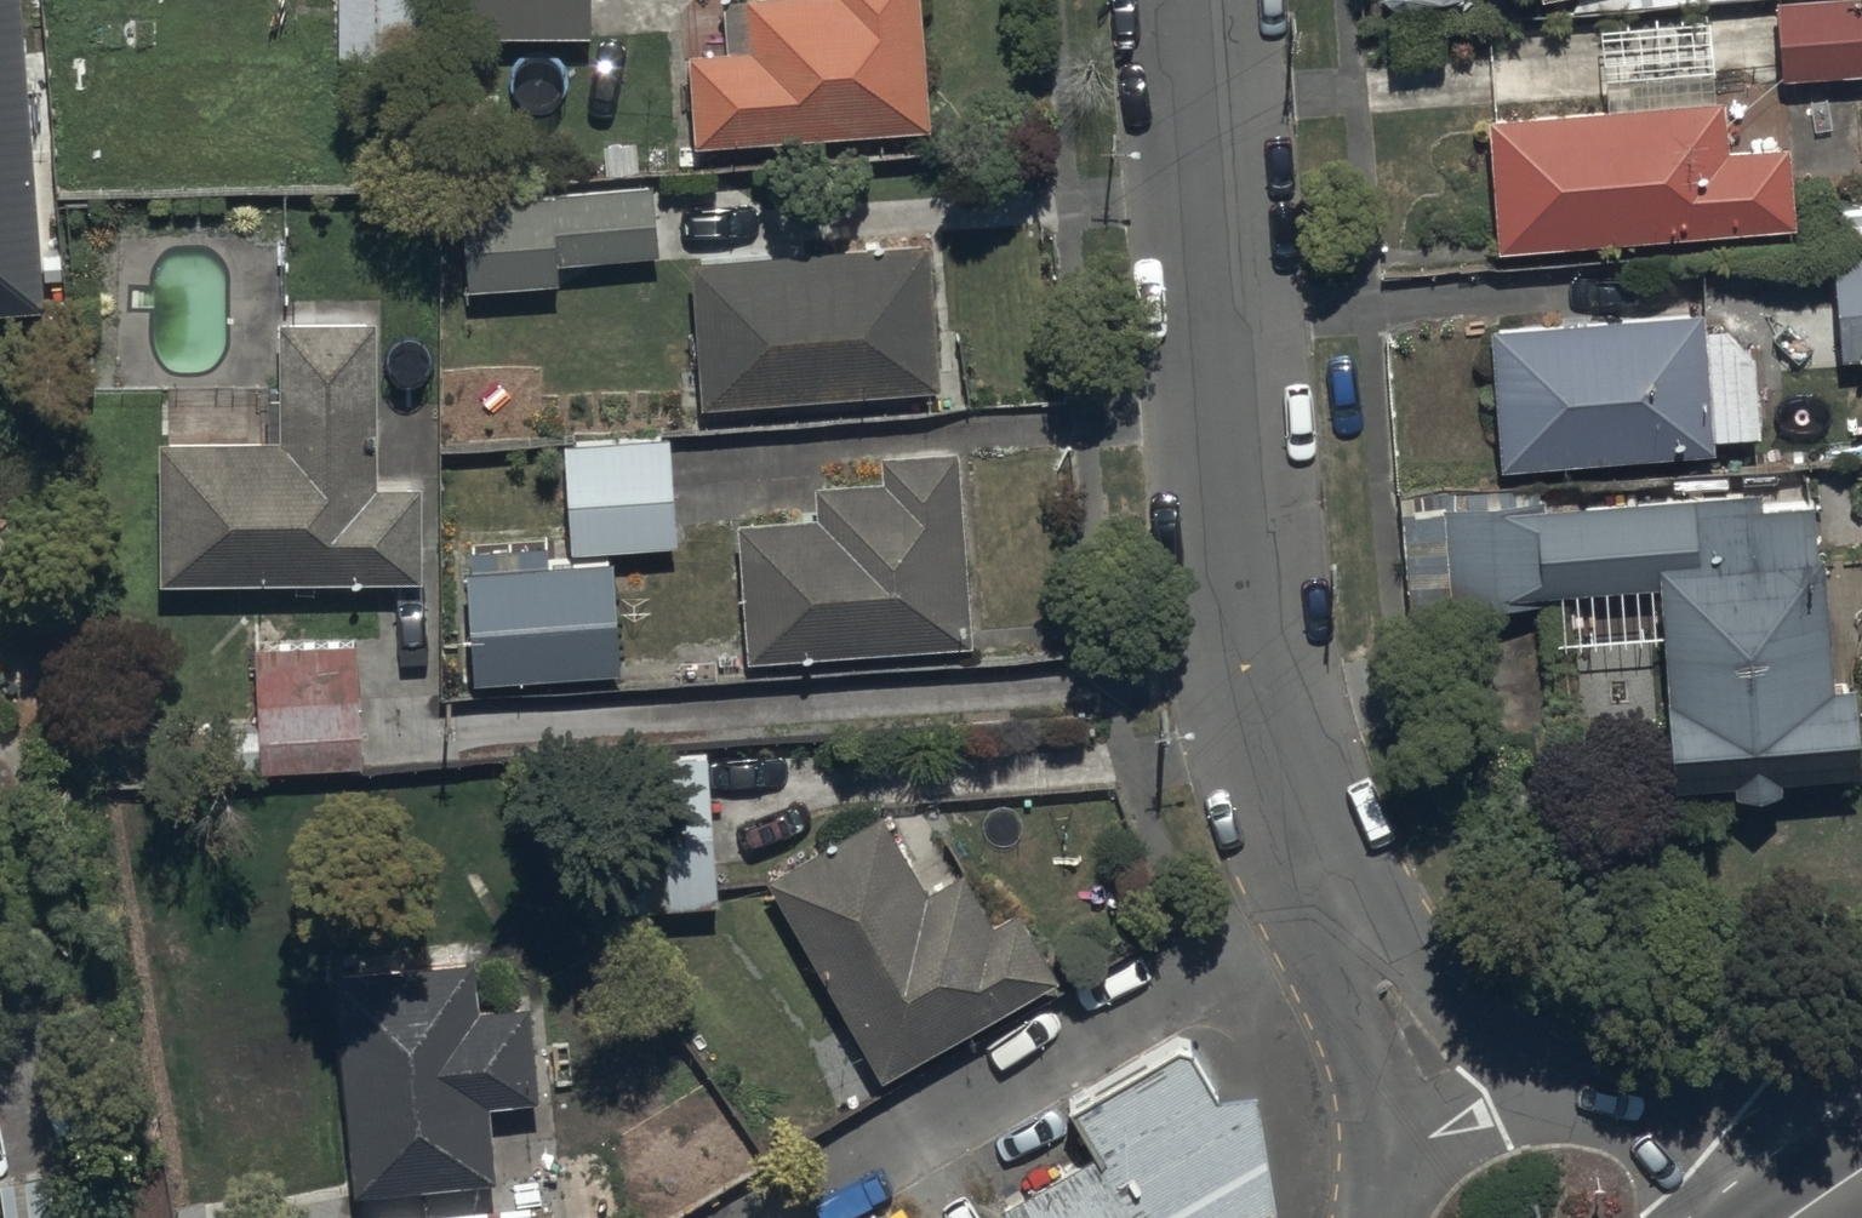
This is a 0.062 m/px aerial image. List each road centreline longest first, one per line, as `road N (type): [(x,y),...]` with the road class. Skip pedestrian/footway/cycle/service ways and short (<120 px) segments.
road 1 (residential): [(1329,883),(1277,773),(1246,606),(1201,0)]
road 2 (residential): [(1329,883),(1533,1071),(1615,1107)]
road 3 (residential): [(1382,1175),(1384,1142),(1345,1004),(1329,883)]
road 4 (residential): [(1382,1175),(1489,1114),(1535,1102),(1615,1107)]
road 5 (residential): [(1615,1107),(1722,1132),(1861,1138)]

